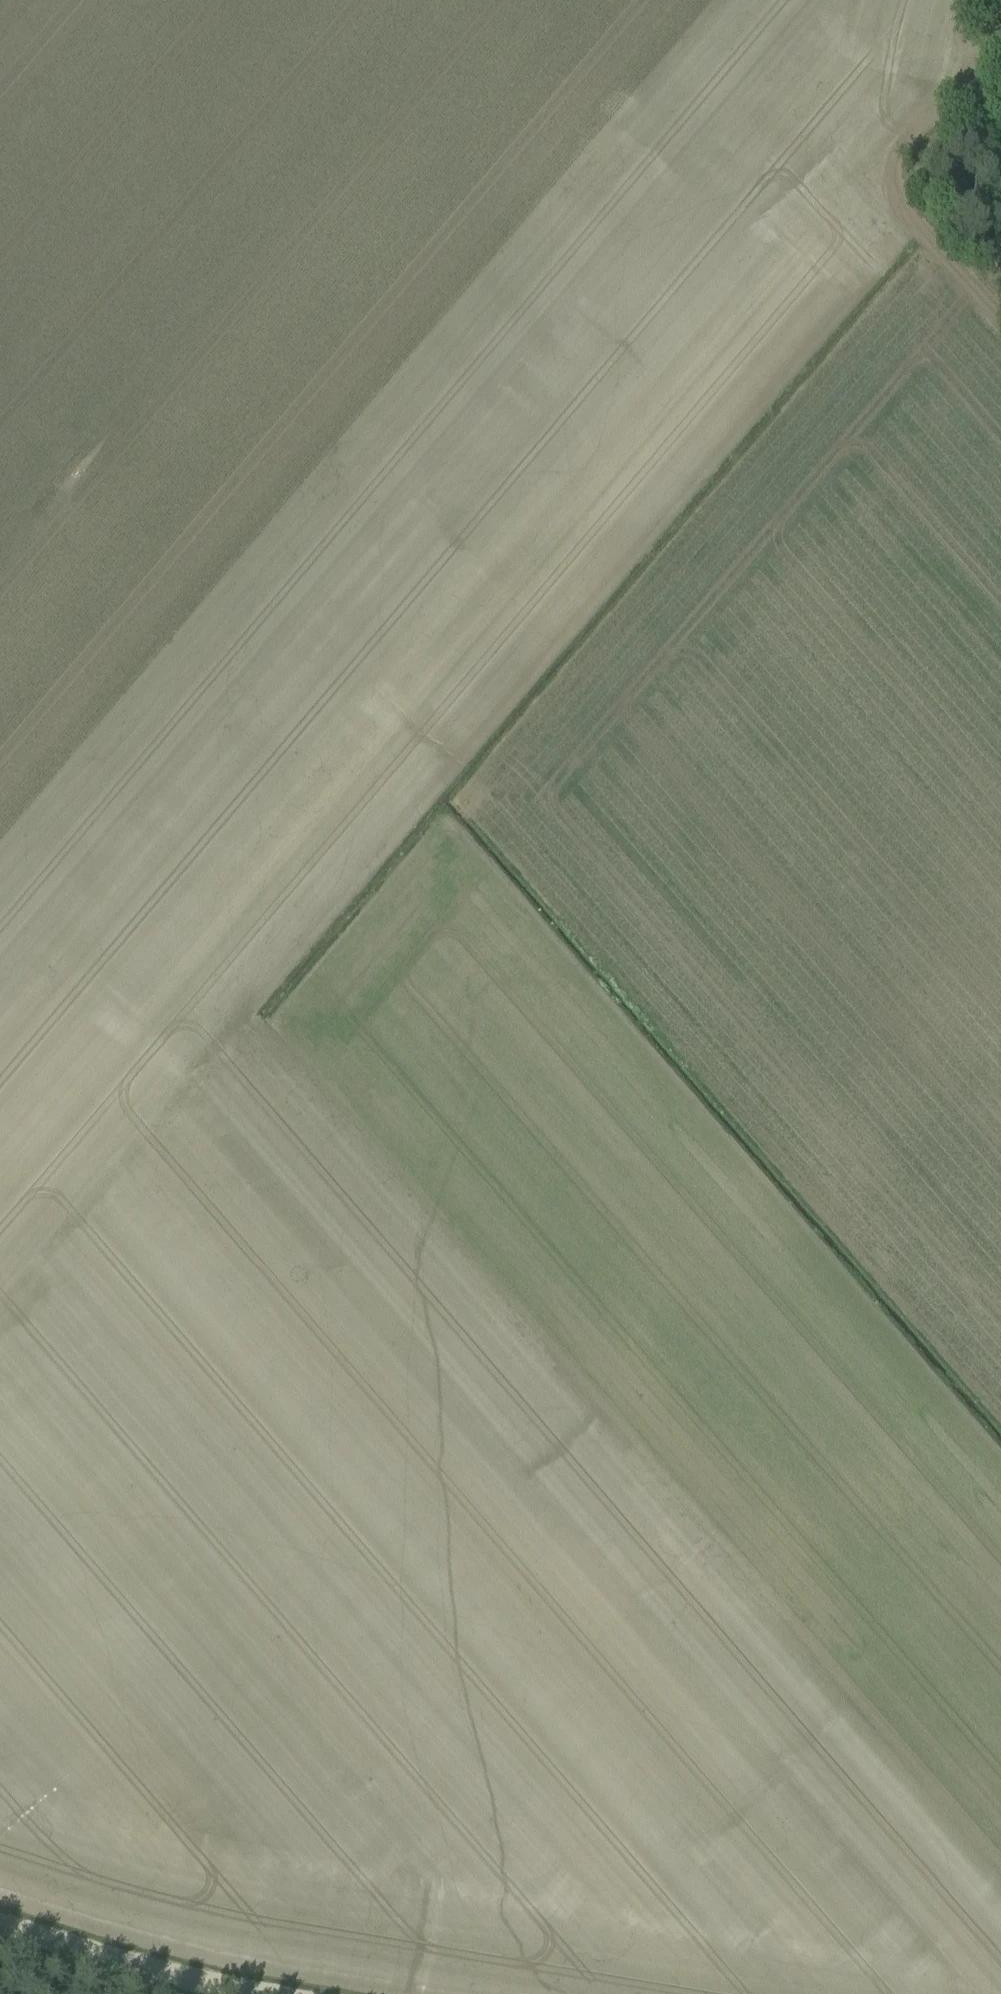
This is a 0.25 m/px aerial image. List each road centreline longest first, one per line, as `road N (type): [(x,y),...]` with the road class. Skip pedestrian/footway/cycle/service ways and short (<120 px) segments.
road 1 (track): [(0,1924),(245,1993)]

